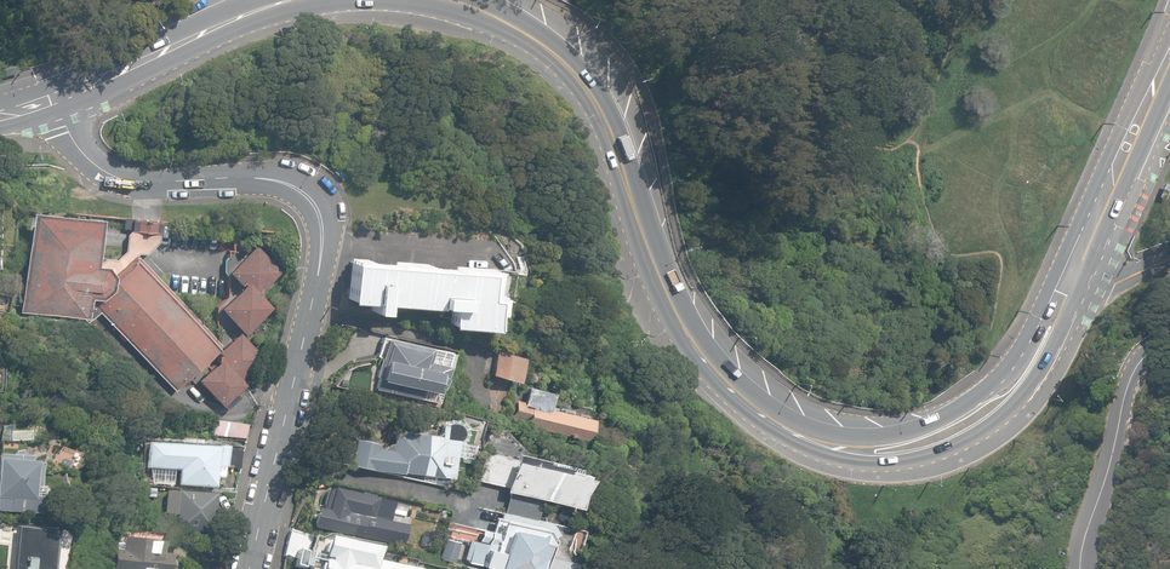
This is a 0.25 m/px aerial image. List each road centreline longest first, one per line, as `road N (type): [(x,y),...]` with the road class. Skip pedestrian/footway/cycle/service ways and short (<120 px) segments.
road 1 (secondary): [(1074,277),(1039,357),(976,421),(901,451),(811,441),(731,388),(683,324),(609,129),(562,57),(447,0)]
road 2 (tertiary): [(63,99),(78,144),(118,178),(283,182),(305,191),(320,216),(312,309),(252,568)]
road 3 (unclassified): [(1169,339),(1151,347),(1134,369),(1085,568)]
road 4 (secondary): [(295,0),(63,99)]
road 5 (secondary): [(1169,64),(1074,277)]

